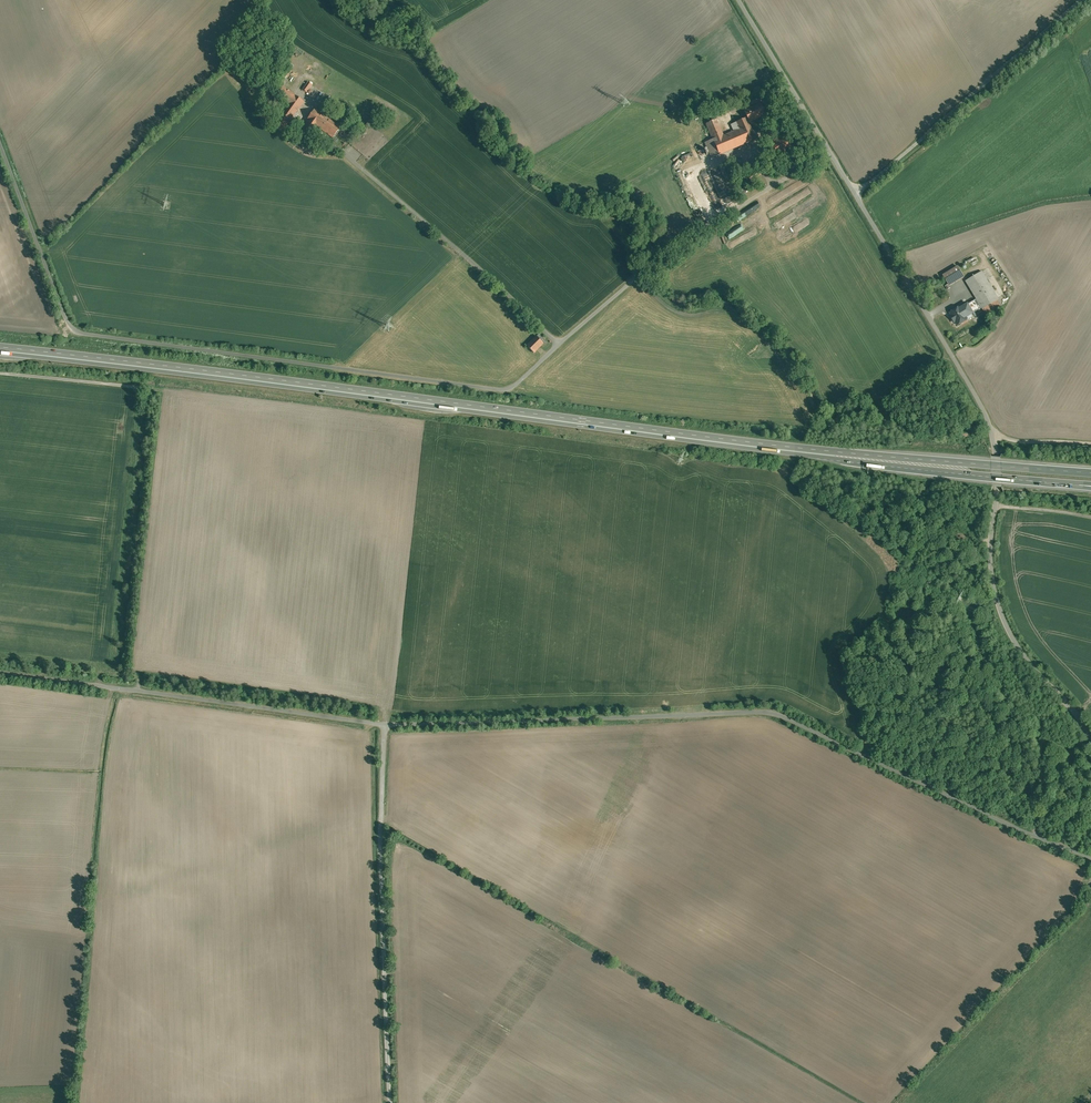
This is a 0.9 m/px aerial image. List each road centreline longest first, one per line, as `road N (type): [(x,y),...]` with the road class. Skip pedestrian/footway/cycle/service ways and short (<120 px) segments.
road 1 (unclassified): [(0,143),(76,331),(508,386),(649,263),(830,154)]
road 2 (trunk): [(0,349),(823,454)]
road 3 (unclassified): [(1090,857),(771,713),(385,725)]
road 4 (unclassified): [(1090,739),(1007,627),(991,561),(992,432),(854,192)]
road 5 (unclassified): [(385,725),(0,671)]
road 6 (unclassified): [(391,1102),(385,725)]
road 7 (unclassified): [(1082,0),(854,192)]
road 8 (trunk): [(1090,474),(823,454)]
road 9 (trunk): [(823,454),(1079,483)]
road 10 (unclassified): [(738,0),(830,154)]
road 11 (unclassified): [(0,366),(153,380)]

